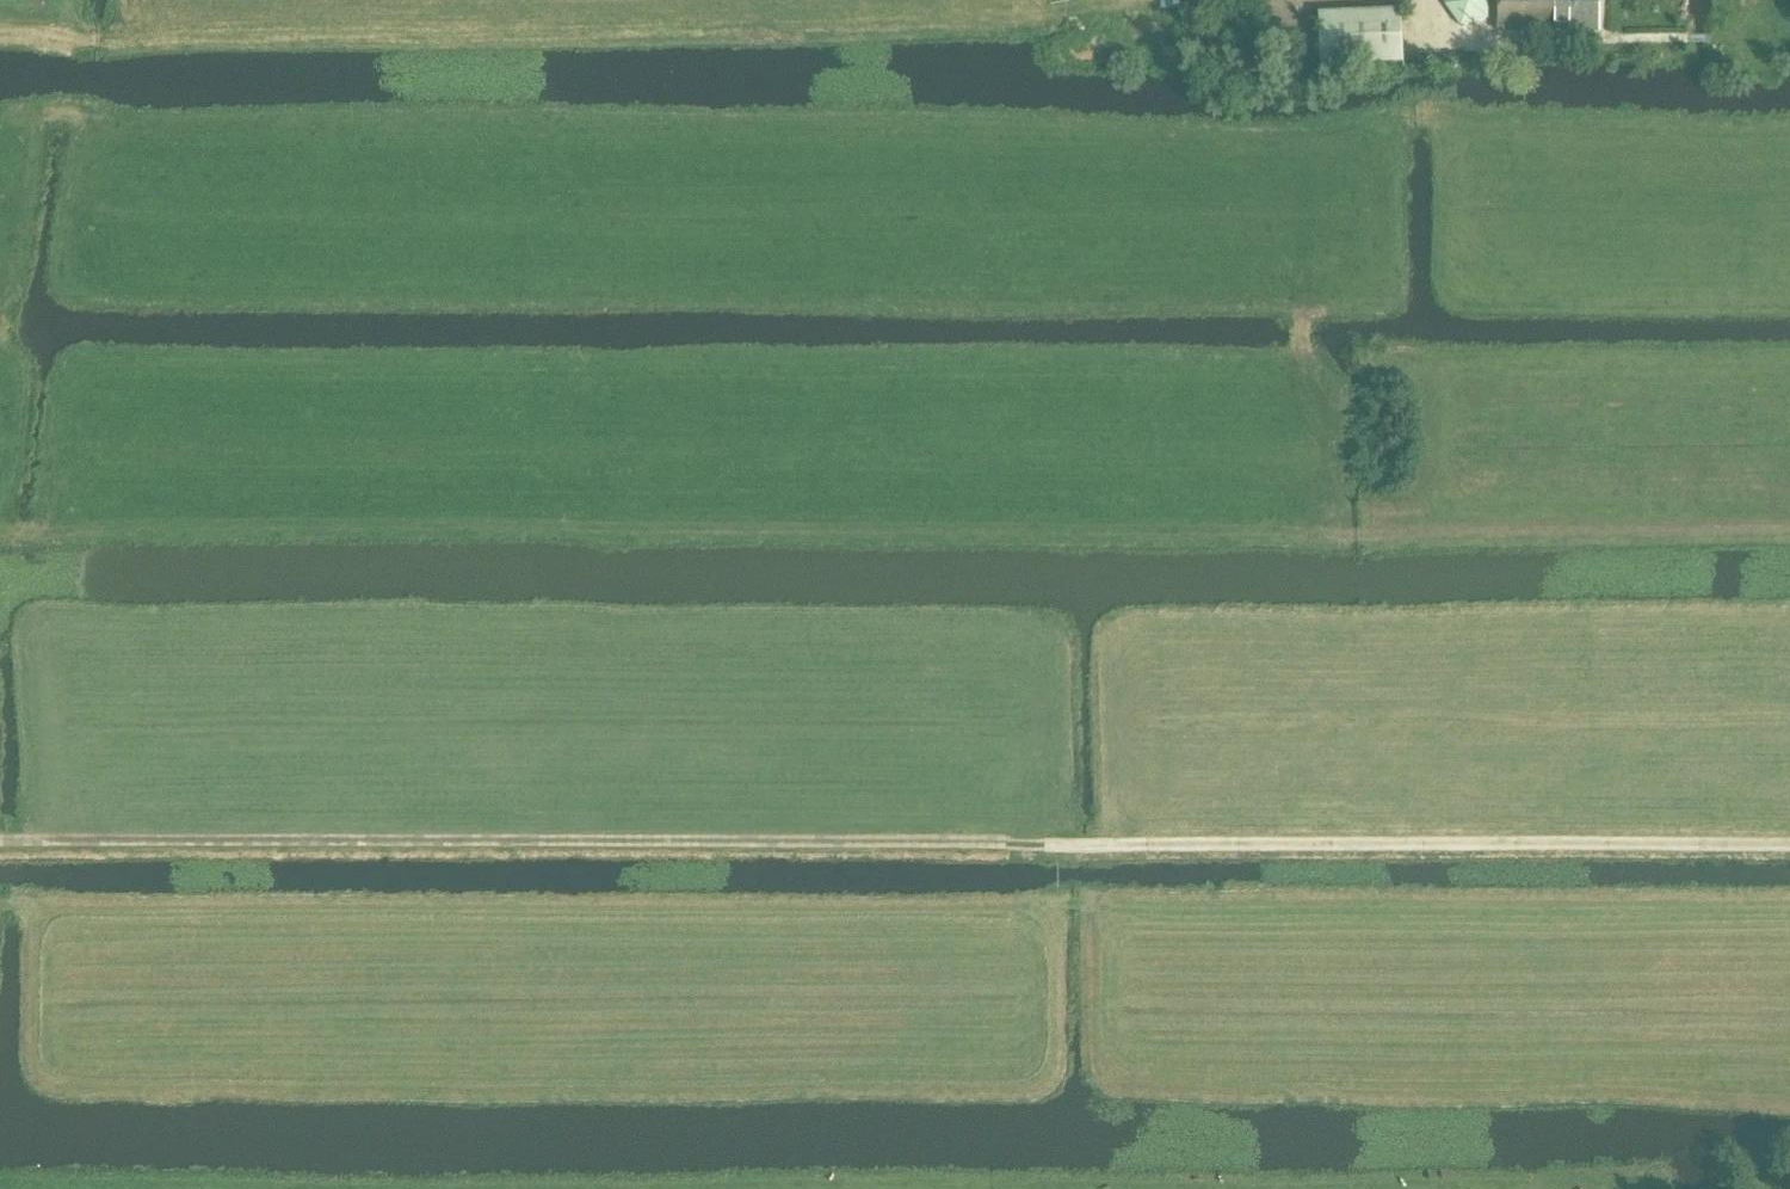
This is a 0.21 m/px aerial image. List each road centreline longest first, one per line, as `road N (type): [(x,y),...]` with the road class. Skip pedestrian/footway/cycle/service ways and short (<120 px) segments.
road 1 (track): [(1789,847),(0,840)]
road 2 (track): [(1789,531),(0,532)]

